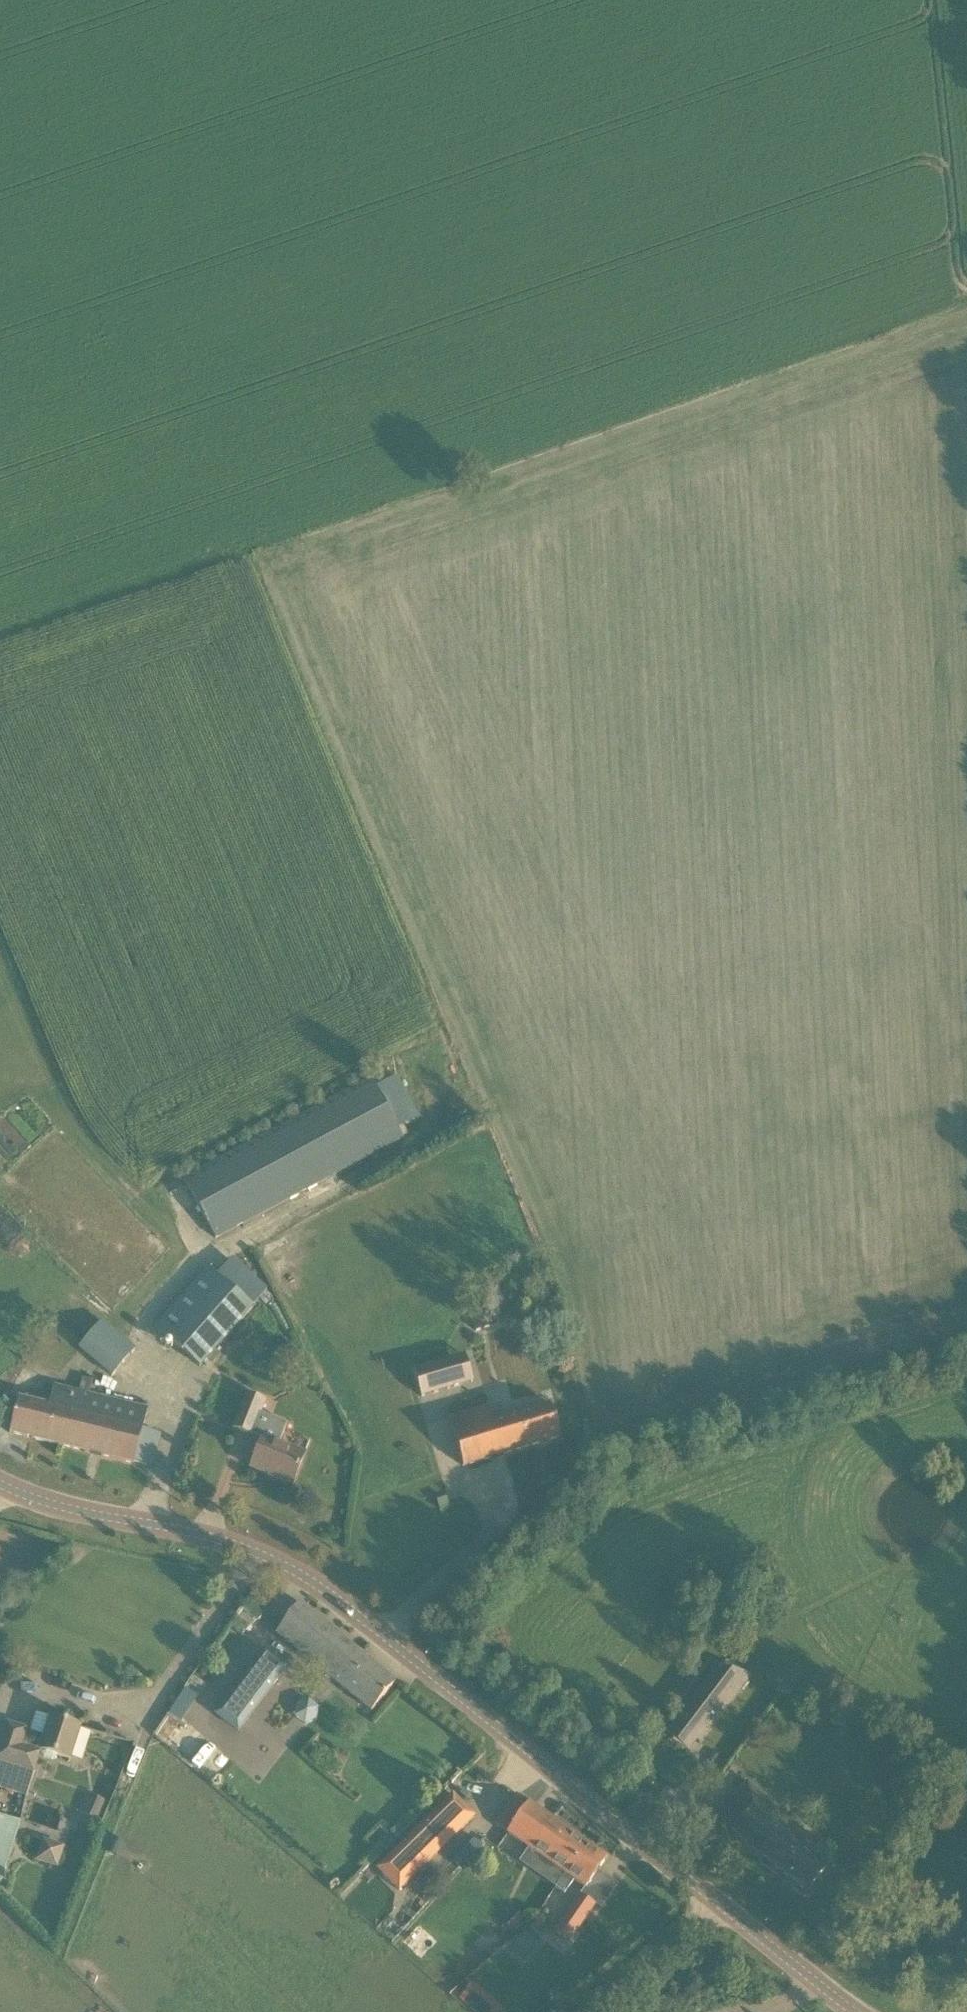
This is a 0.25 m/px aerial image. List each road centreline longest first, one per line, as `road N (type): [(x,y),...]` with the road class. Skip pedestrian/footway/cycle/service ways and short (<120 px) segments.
road 1 (tertiary): [(856,2011),(286,1556),(225,1529),(94,1512),(0,1479)]
road 2 (track): [(723,1902),(605,2011)]

